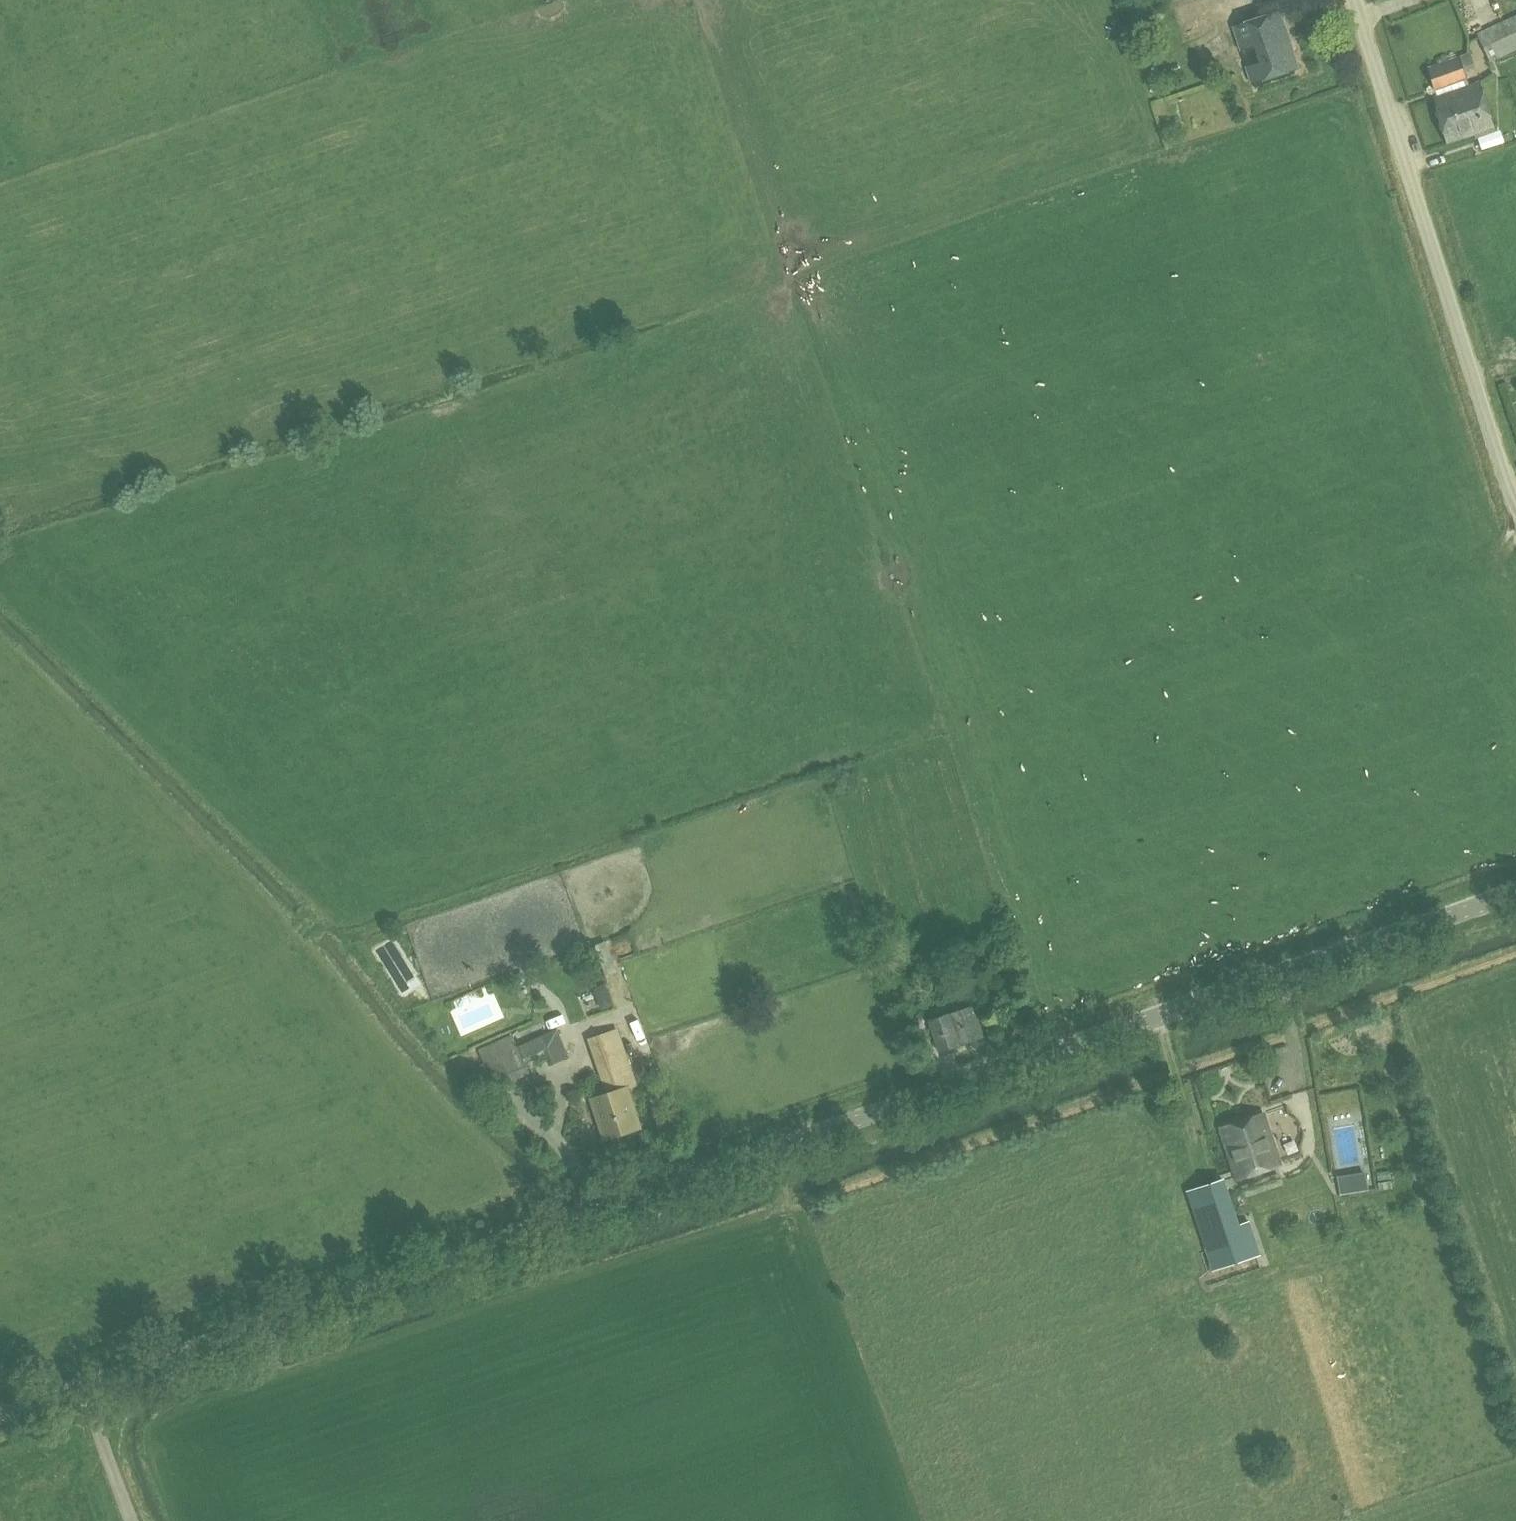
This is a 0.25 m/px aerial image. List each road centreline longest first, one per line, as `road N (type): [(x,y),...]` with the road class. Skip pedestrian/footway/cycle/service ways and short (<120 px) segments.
road 1 (unclassified): [(0,1417),(1515,891)]
road 2 (unclassified): [(1515,508),(1348,0)]

